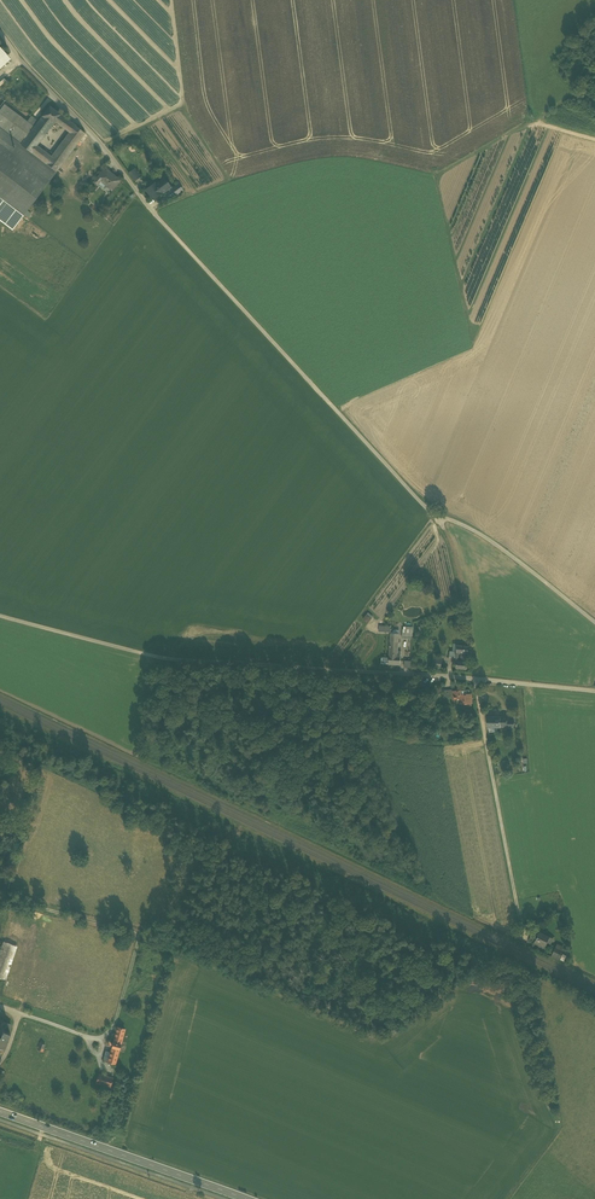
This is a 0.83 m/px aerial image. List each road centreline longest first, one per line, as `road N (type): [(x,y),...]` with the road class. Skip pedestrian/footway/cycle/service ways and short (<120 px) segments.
road 1 (unclassified): [(594,622),(496,544),(427,510),(200,271),(0,32)]
road 2 (track): [(139,936),(515,1098),(560,1129),(508,1198)]
road 3 (unclassified): [(321,670),(156,658),(0,615)]
road 4 (residential): [(594,692),(321,670)]
road 5 (tertiary): [(246,1198),(0,1112)]
road 6 (track): [(0,897),(139,936),(117,1016)]

